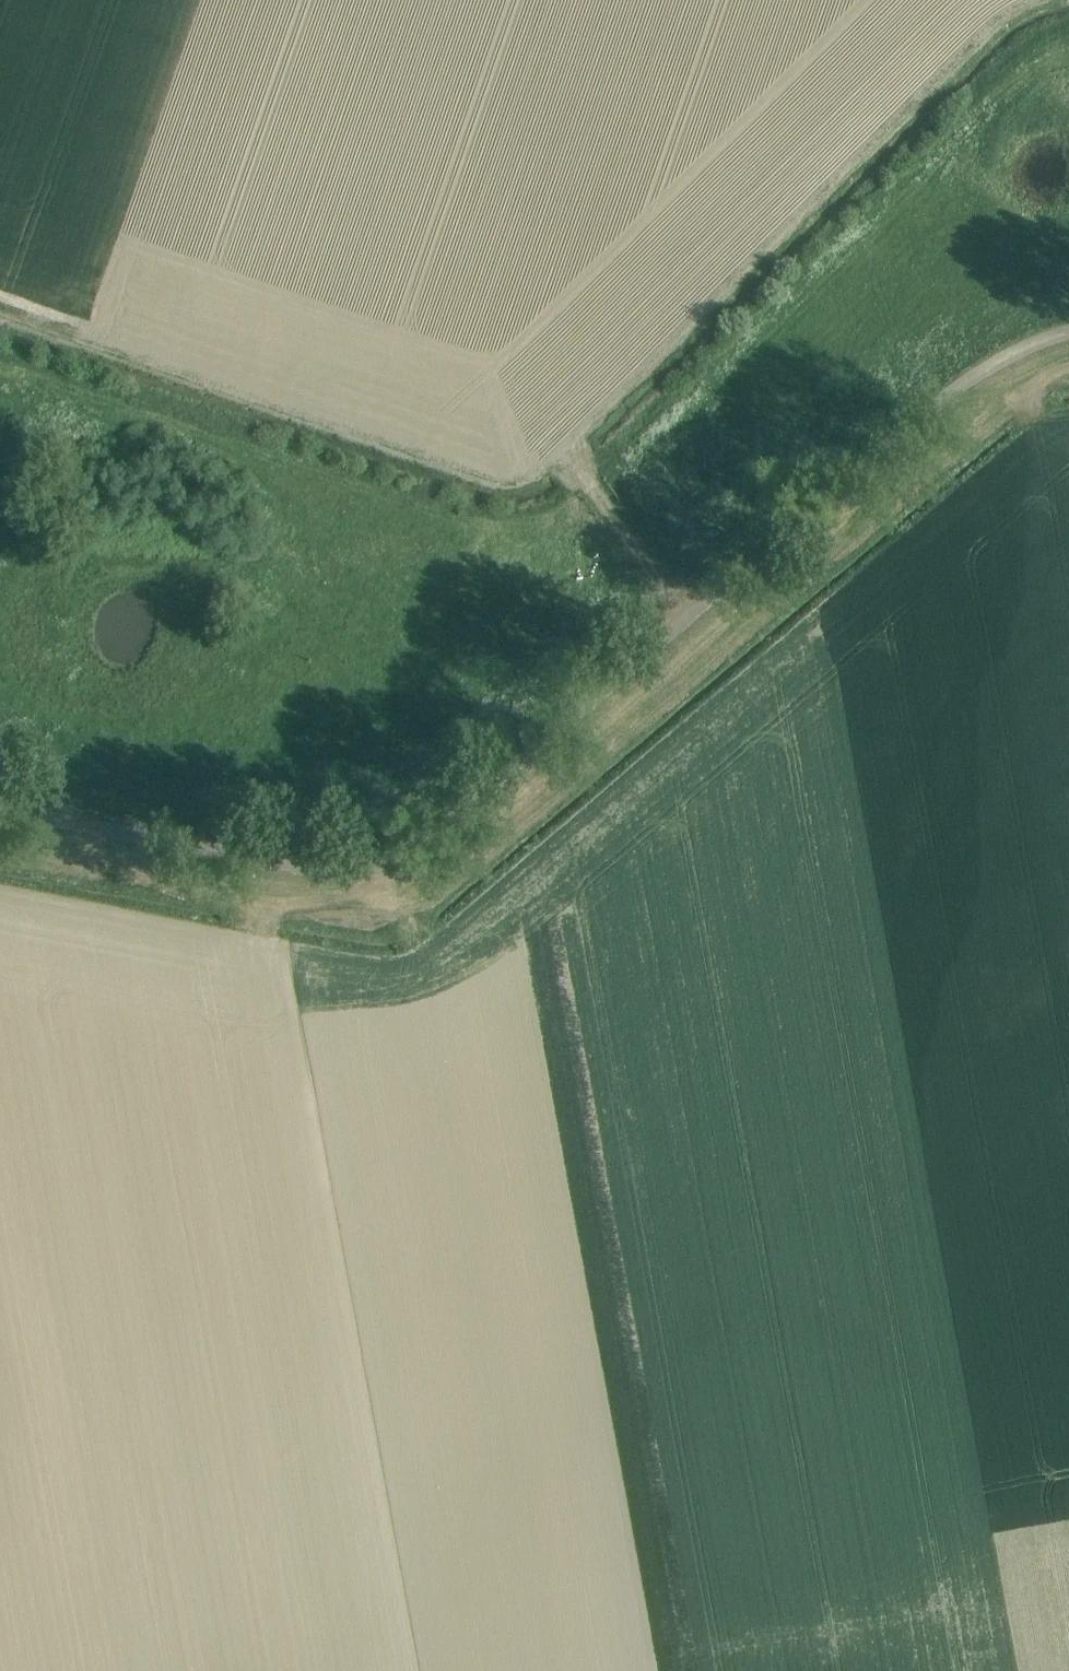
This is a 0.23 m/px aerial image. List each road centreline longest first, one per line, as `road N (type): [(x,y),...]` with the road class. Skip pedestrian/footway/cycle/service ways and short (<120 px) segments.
road 1 (track): [(1068,331),(1000,360),(942,402),(413,849),(352,867),(314,868),(0,808)]

